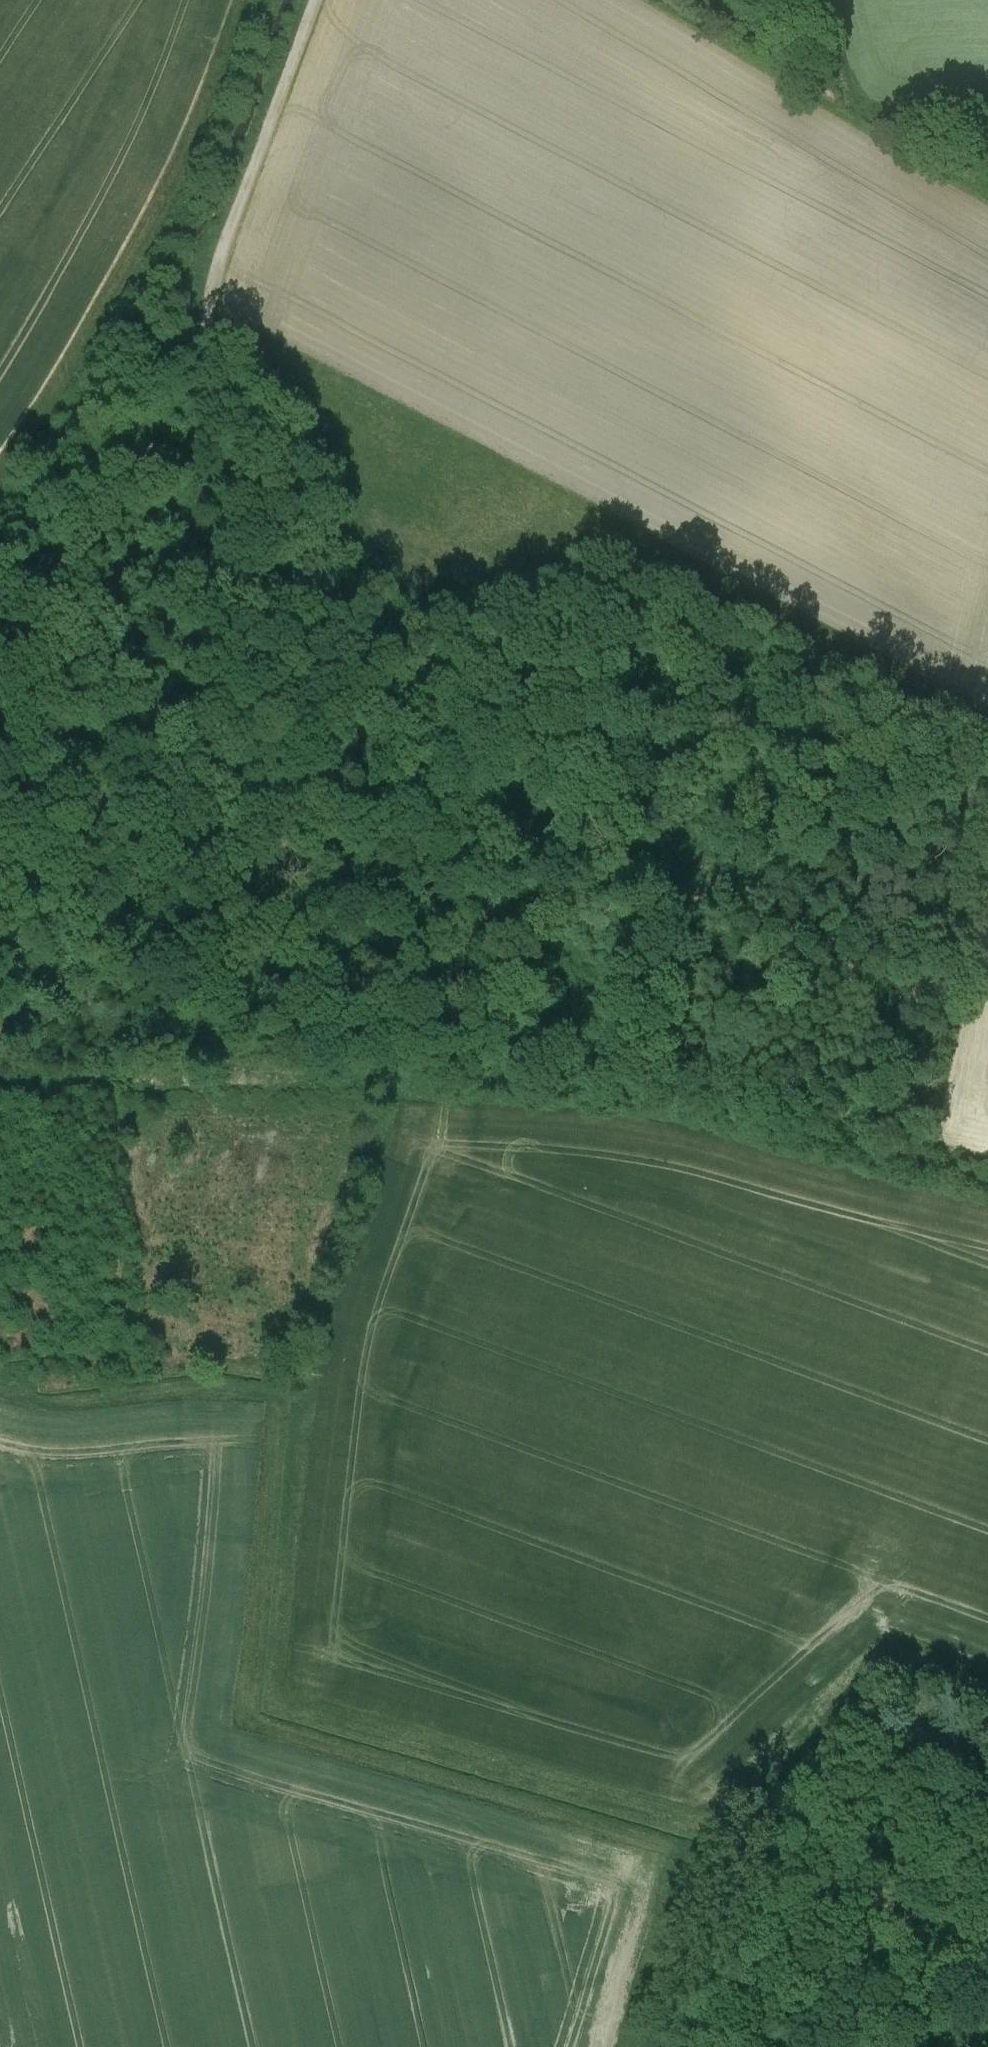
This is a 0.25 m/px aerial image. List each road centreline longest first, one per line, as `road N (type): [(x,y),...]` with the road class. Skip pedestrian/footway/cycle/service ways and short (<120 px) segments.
road 1 (track): [(0,649),(192,388),(223,243),(316,0)]

